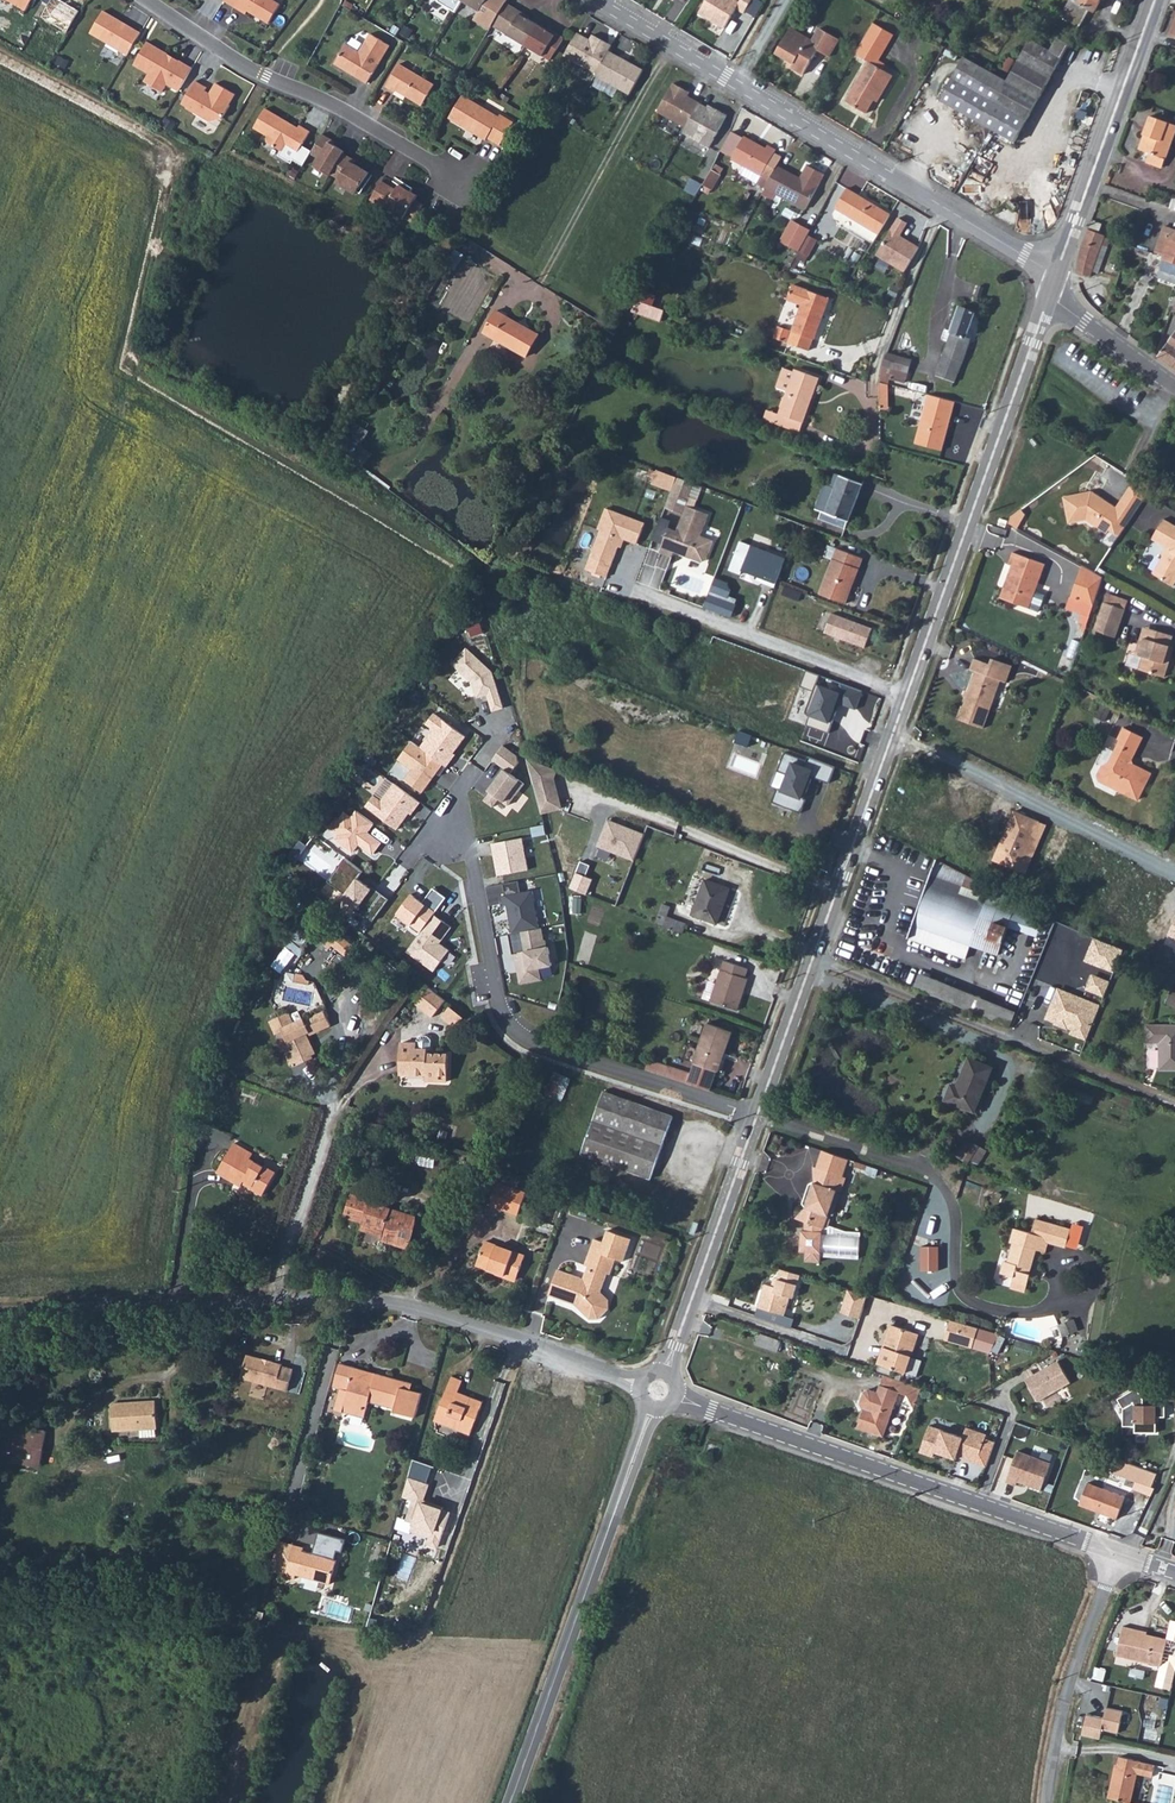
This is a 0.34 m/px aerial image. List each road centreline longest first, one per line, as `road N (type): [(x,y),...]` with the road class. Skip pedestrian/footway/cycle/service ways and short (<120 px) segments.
road 1 (unclassified): [(0,1313),(279,1301),(401,1304),(493,1328),(613,1377)]
road 2 (tertiary): [(1057,274),(597,0)]
road 3 (residential): [(454,811),(469,846),(499,1003),(511,1025),(548,1046),(756,1115)]
road 4 (secondary): [(893,730),(1048,297)]
road 5 (residential): [(1120,1554),(708,1408)]
road 6 (secondary): [(756,1115),(893,730)]
road 7 (residential): [(146,0),(249,67),(341,108),(457,176)]
road 8 (residential): [(893,730),(1174,876)]
road 9 (secondary): [(511,1802),(610,1527)]
road 10 (secondary): [(1057,274),(1155,0)]
road 11 (unclassified): [(1049,1802),(1073,1684),(1120,1554)]
road 12 (secondary): [(674,1350),(756,1115)]
road 13 (track): [(0,53),(190,152),(219,159)]
road 14 (residential): [(1048,297),(1174,387)]
road 15 (secondary): [(610,1527),(666,1407)]
road 16 (secondary): [(647,1400),(610,1527)]

